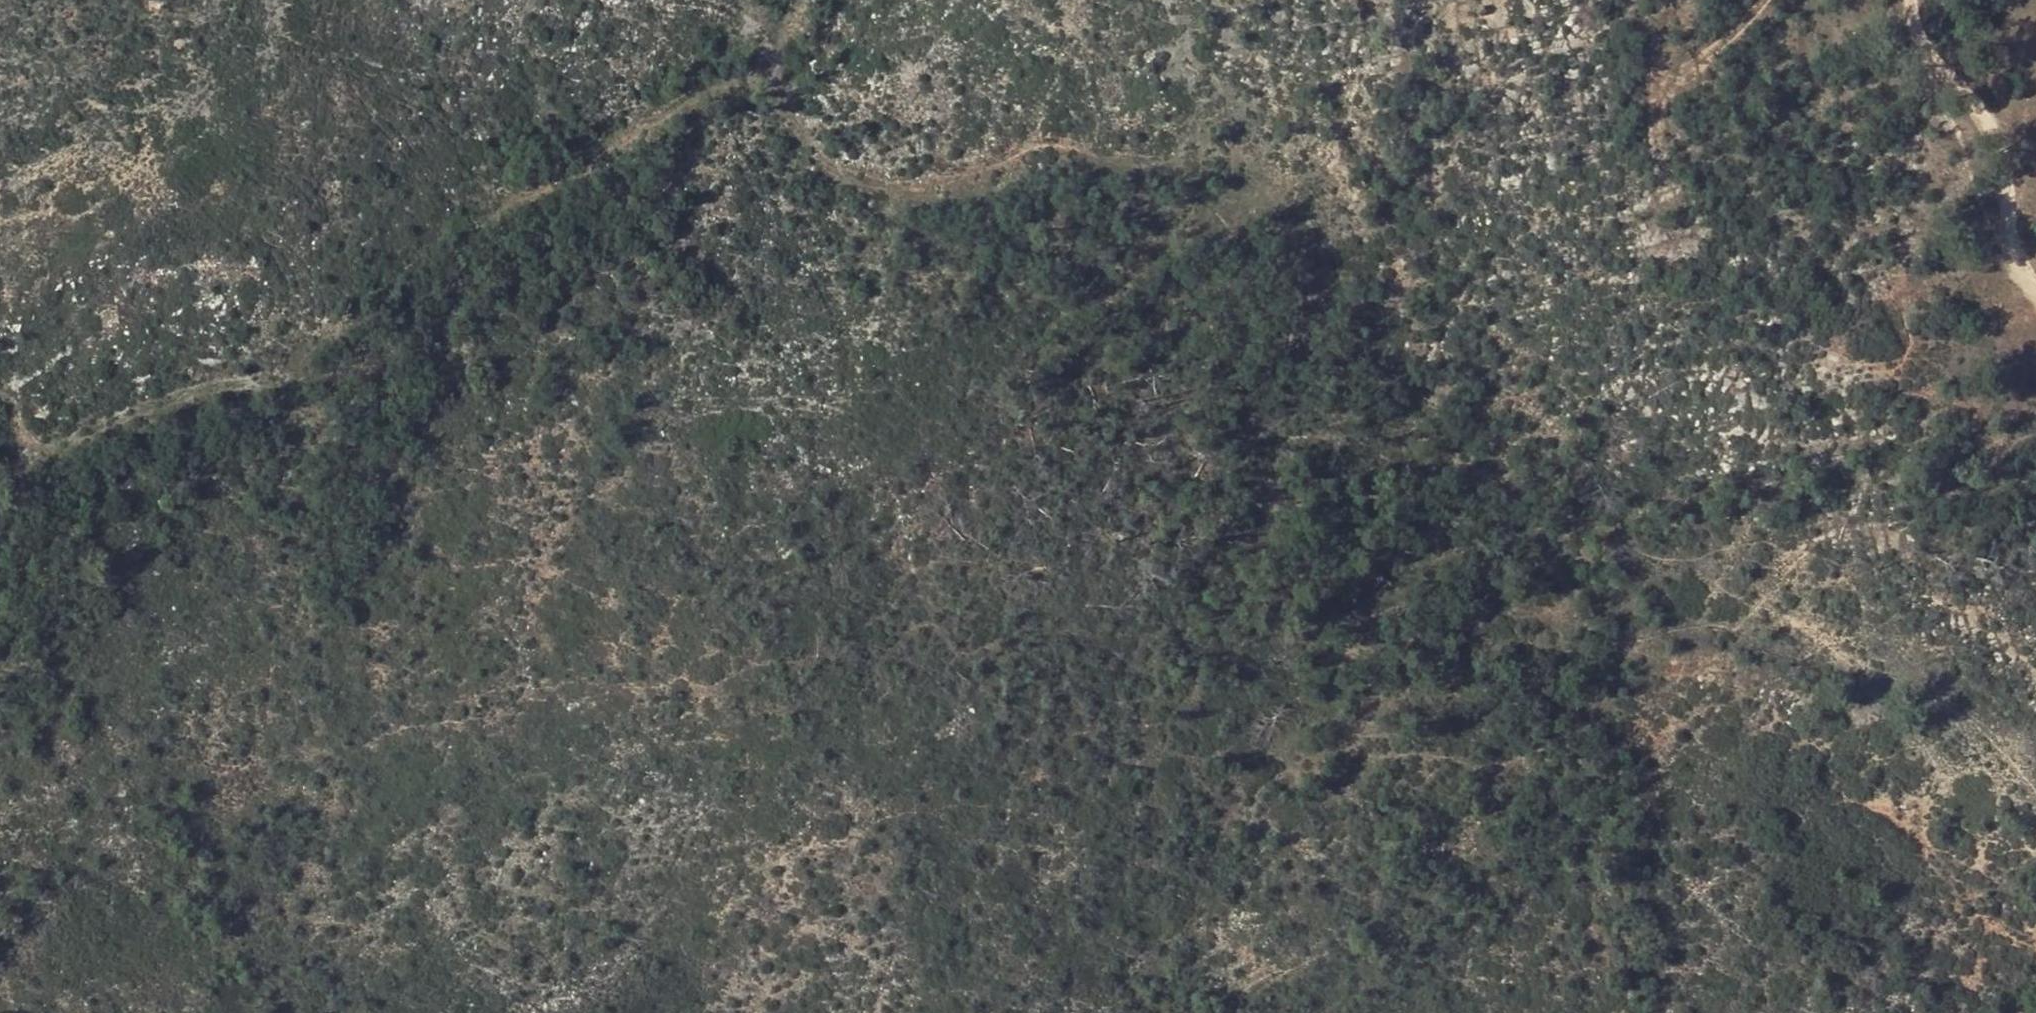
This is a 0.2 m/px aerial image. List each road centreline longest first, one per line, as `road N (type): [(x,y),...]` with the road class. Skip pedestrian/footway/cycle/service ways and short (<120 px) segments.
road 1 (track): [(2035,275),(2022,246),(1995,89),(1971,55),(1935,29),(1921,0)]

